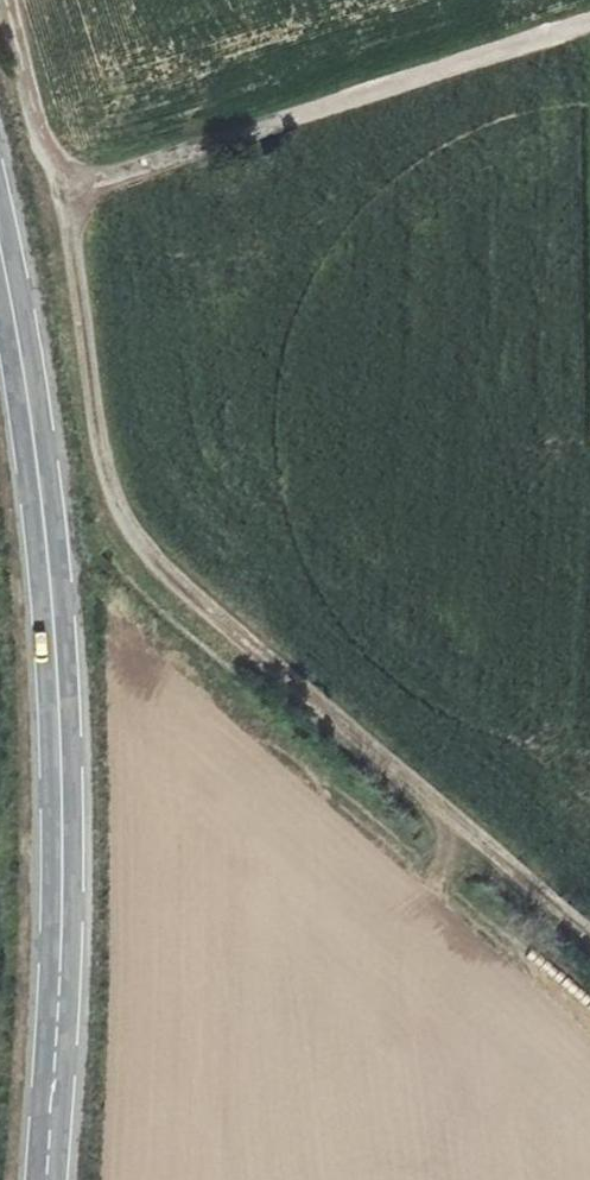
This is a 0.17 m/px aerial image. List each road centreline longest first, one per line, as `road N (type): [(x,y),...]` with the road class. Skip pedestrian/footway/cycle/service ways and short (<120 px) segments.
road 1 (track): [(4,0),(63,206),(101,477),(158,555),(230,626),(589,937)]
road 2 (primary): [(46,1179),(76,685),(0,172)]
road 3 (unclassified): [(589,21),(207,148),(63,206)]

